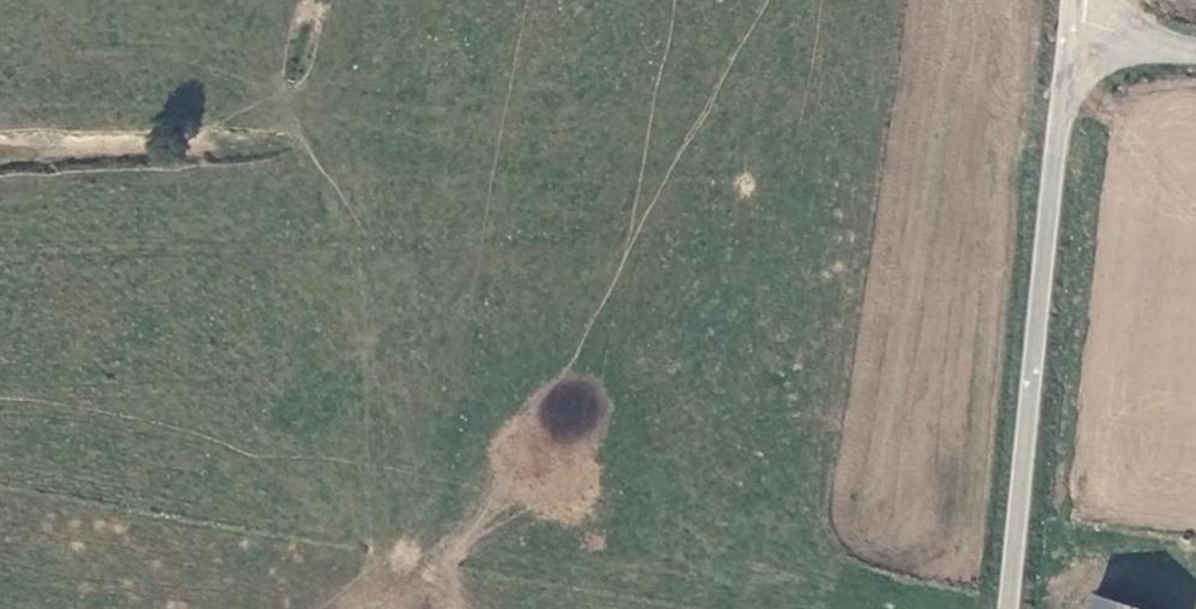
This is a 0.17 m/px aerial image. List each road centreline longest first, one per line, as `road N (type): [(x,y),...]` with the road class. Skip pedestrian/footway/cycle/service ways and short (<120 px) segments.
road 1 (unclassified): [(1070,40),(1195,53)]

